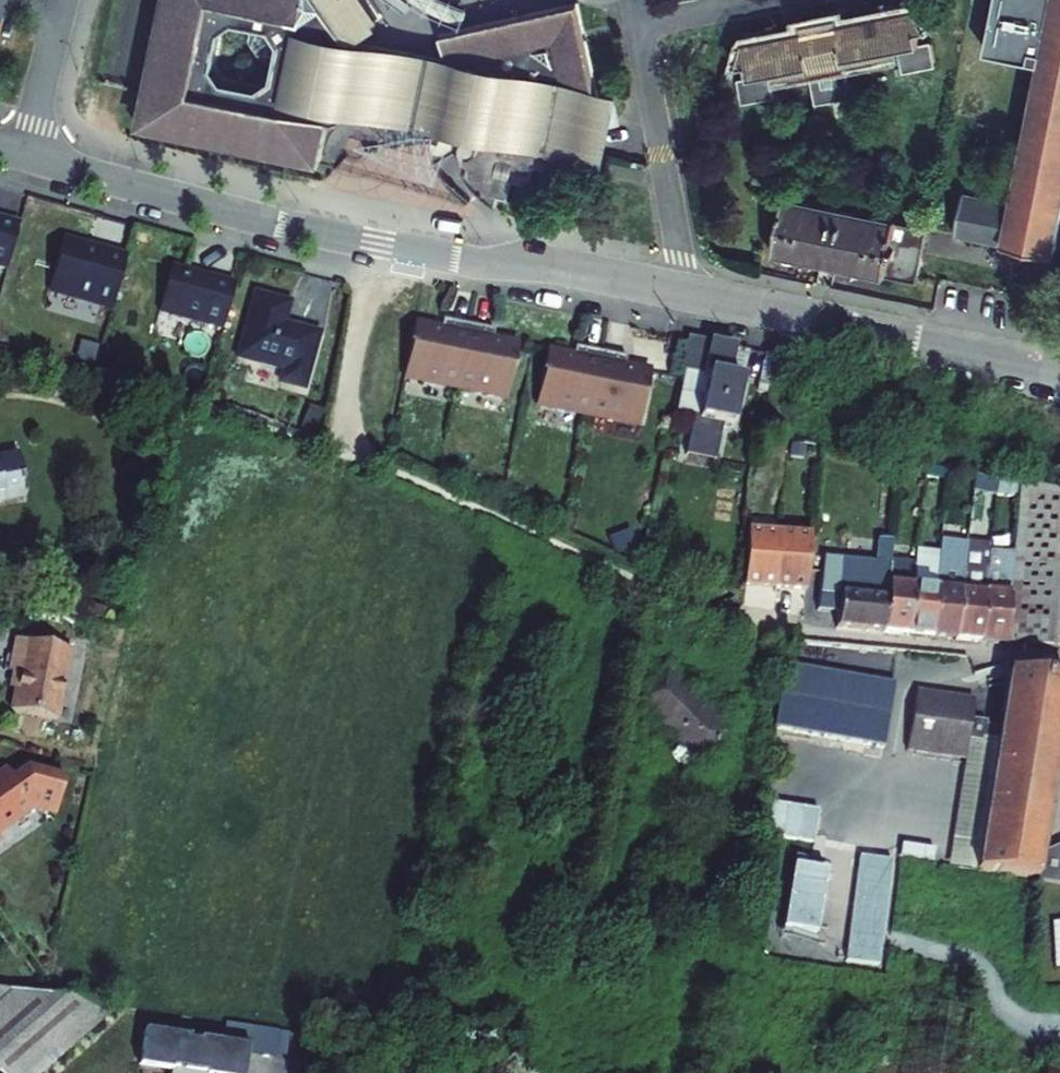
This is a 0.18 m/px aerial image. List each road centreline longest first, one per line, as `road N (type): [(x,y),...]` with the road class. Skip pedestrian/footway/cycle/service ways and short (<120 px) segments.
road 1 (residential): [(1059,370),(556,265),(481,265),(375,244),(0,148)]

